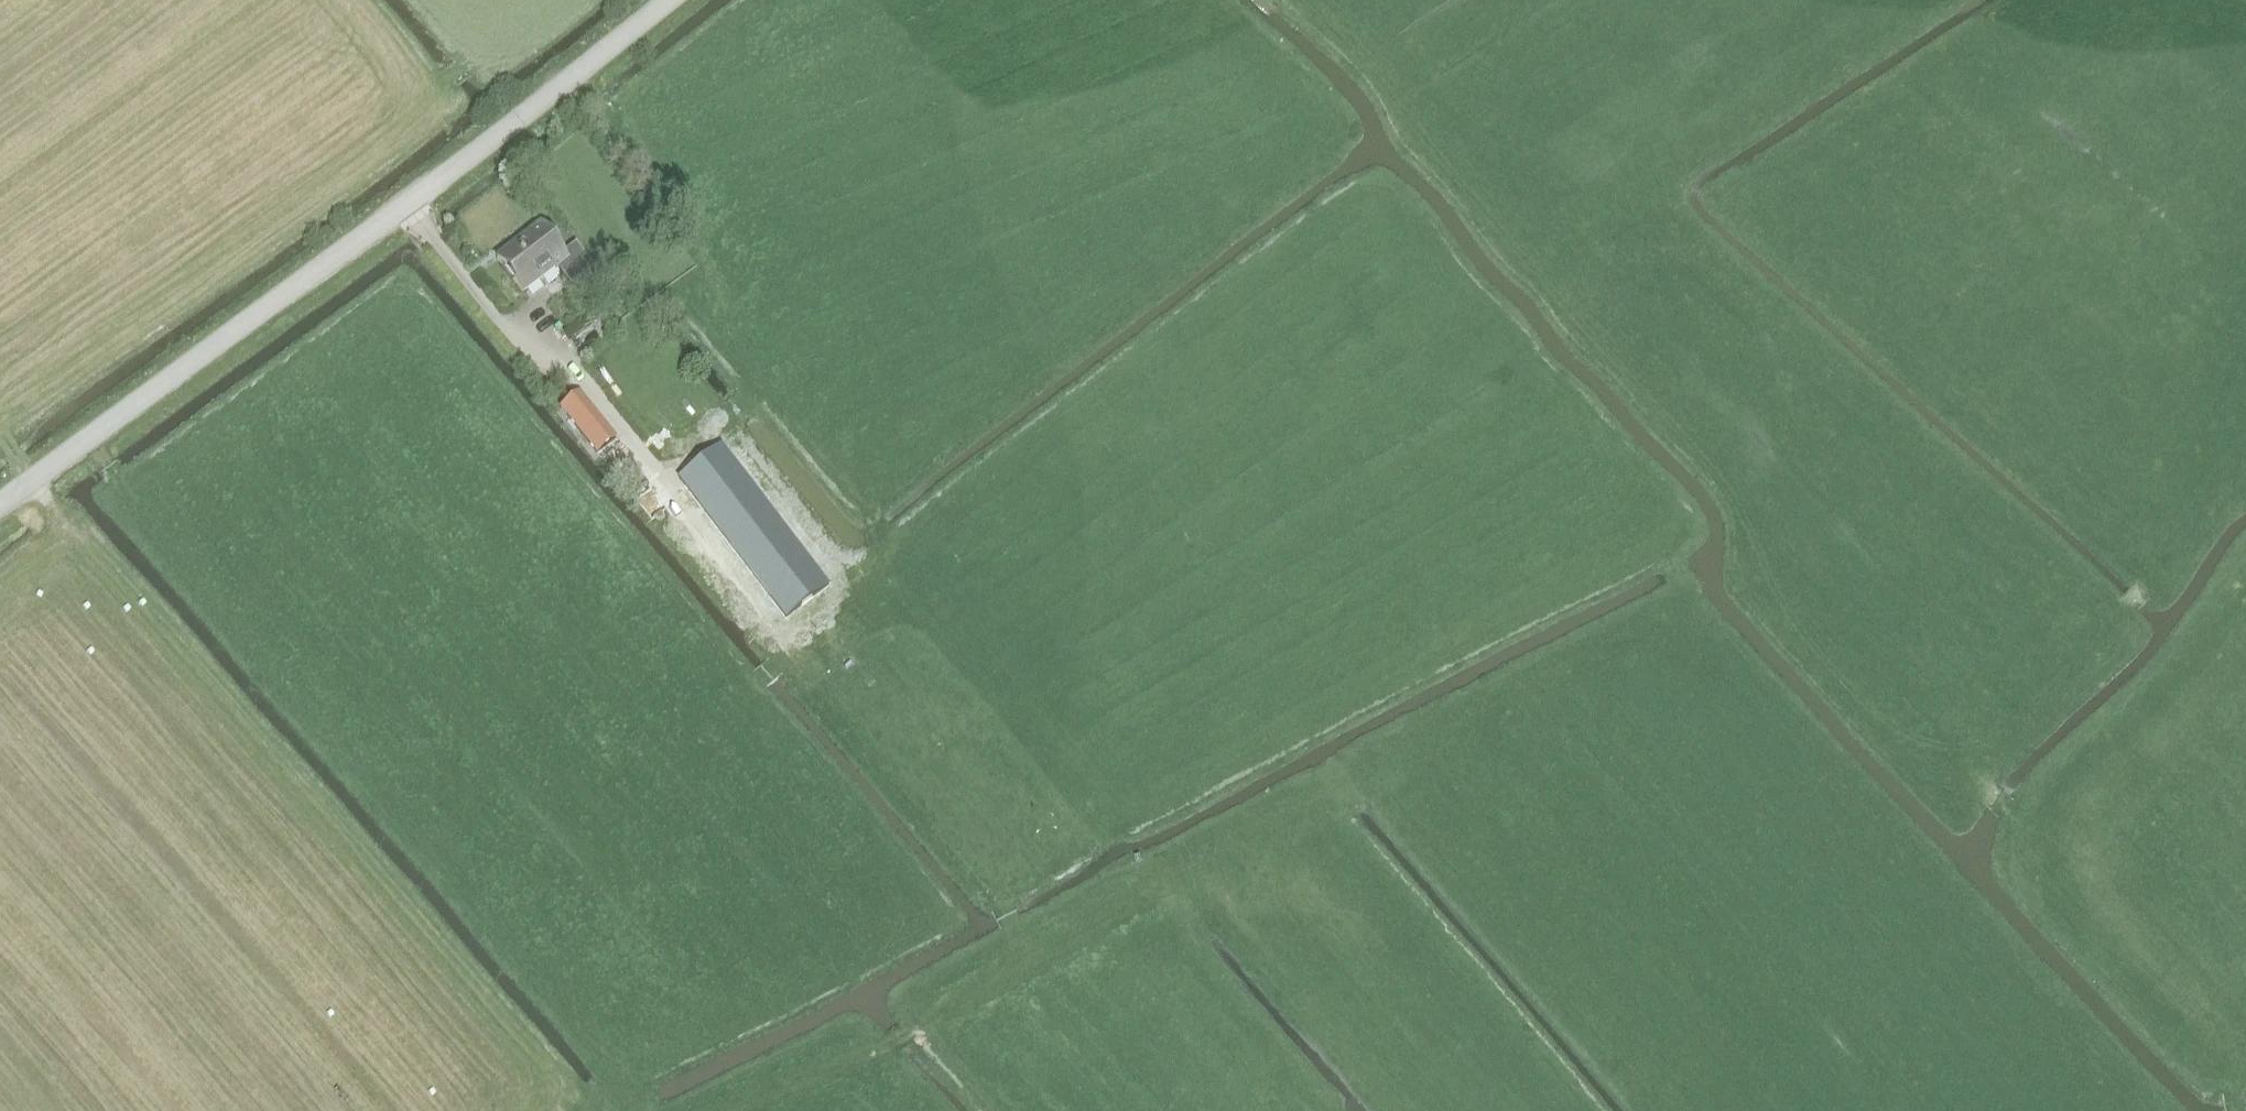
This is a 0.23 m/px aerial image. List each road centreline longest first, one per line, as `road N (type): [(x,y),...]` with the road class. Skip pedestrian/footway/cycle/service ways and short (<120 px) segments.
road 1 (tertiary): [(0,505),(670,0)]

